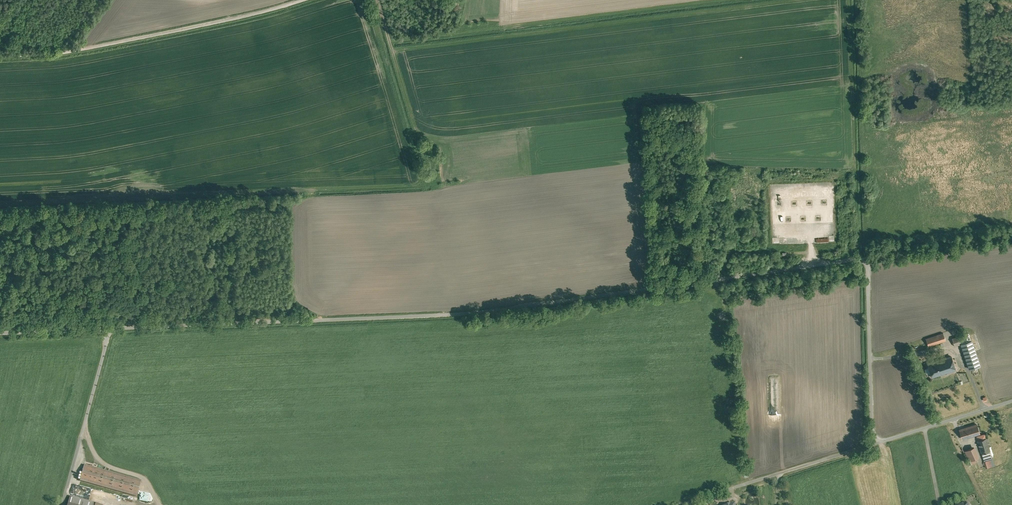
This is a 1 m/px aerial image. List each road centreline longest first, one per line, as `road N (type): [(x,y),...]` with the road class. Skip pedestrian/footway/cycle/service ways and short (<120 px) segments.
road 1 (unclassified): [(0,333),(469,315),(867,259),(872,445)]
road 2 (track): [(0,57),(65,54),(306,0)]
road 3 (unclassified): [(872,445),(681,504)]
road 4 (unclassified): [(872,445),(1011,402)]

